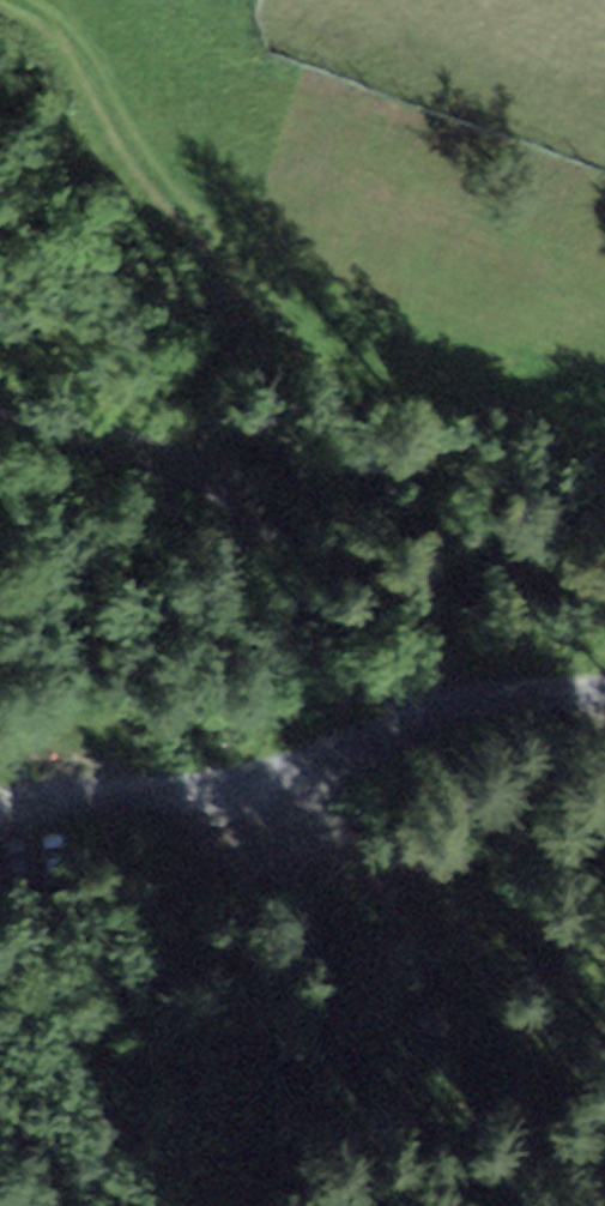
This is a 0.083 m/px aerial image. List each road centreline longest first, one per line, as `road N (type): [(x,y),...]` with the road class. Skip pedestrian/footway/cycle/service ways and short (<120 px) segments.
road 1 (track): [(604,692),(519,696),(430,716),(235,793),(0,815)]
road 2 (track): [(430,716),(324,588),(195,464),(55,423),(0,395)]
road 3 (track): [(195,464),(245,338),(194,210),(84,81),(28,0)]

